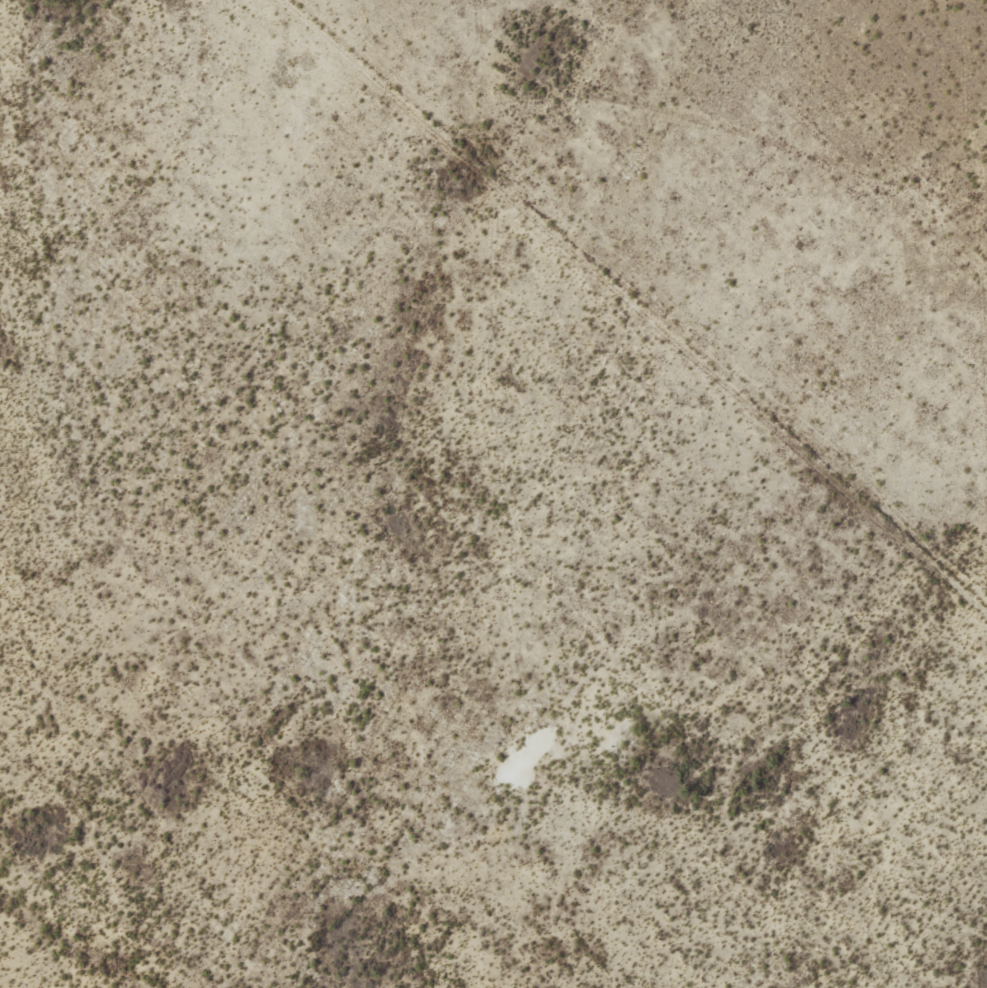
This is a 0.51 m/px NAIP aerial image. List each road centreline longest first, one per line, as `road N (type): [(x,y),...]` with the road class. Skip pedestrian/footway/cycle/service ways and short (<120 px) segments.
road 1 (track): [(986,608),(290,0)]

